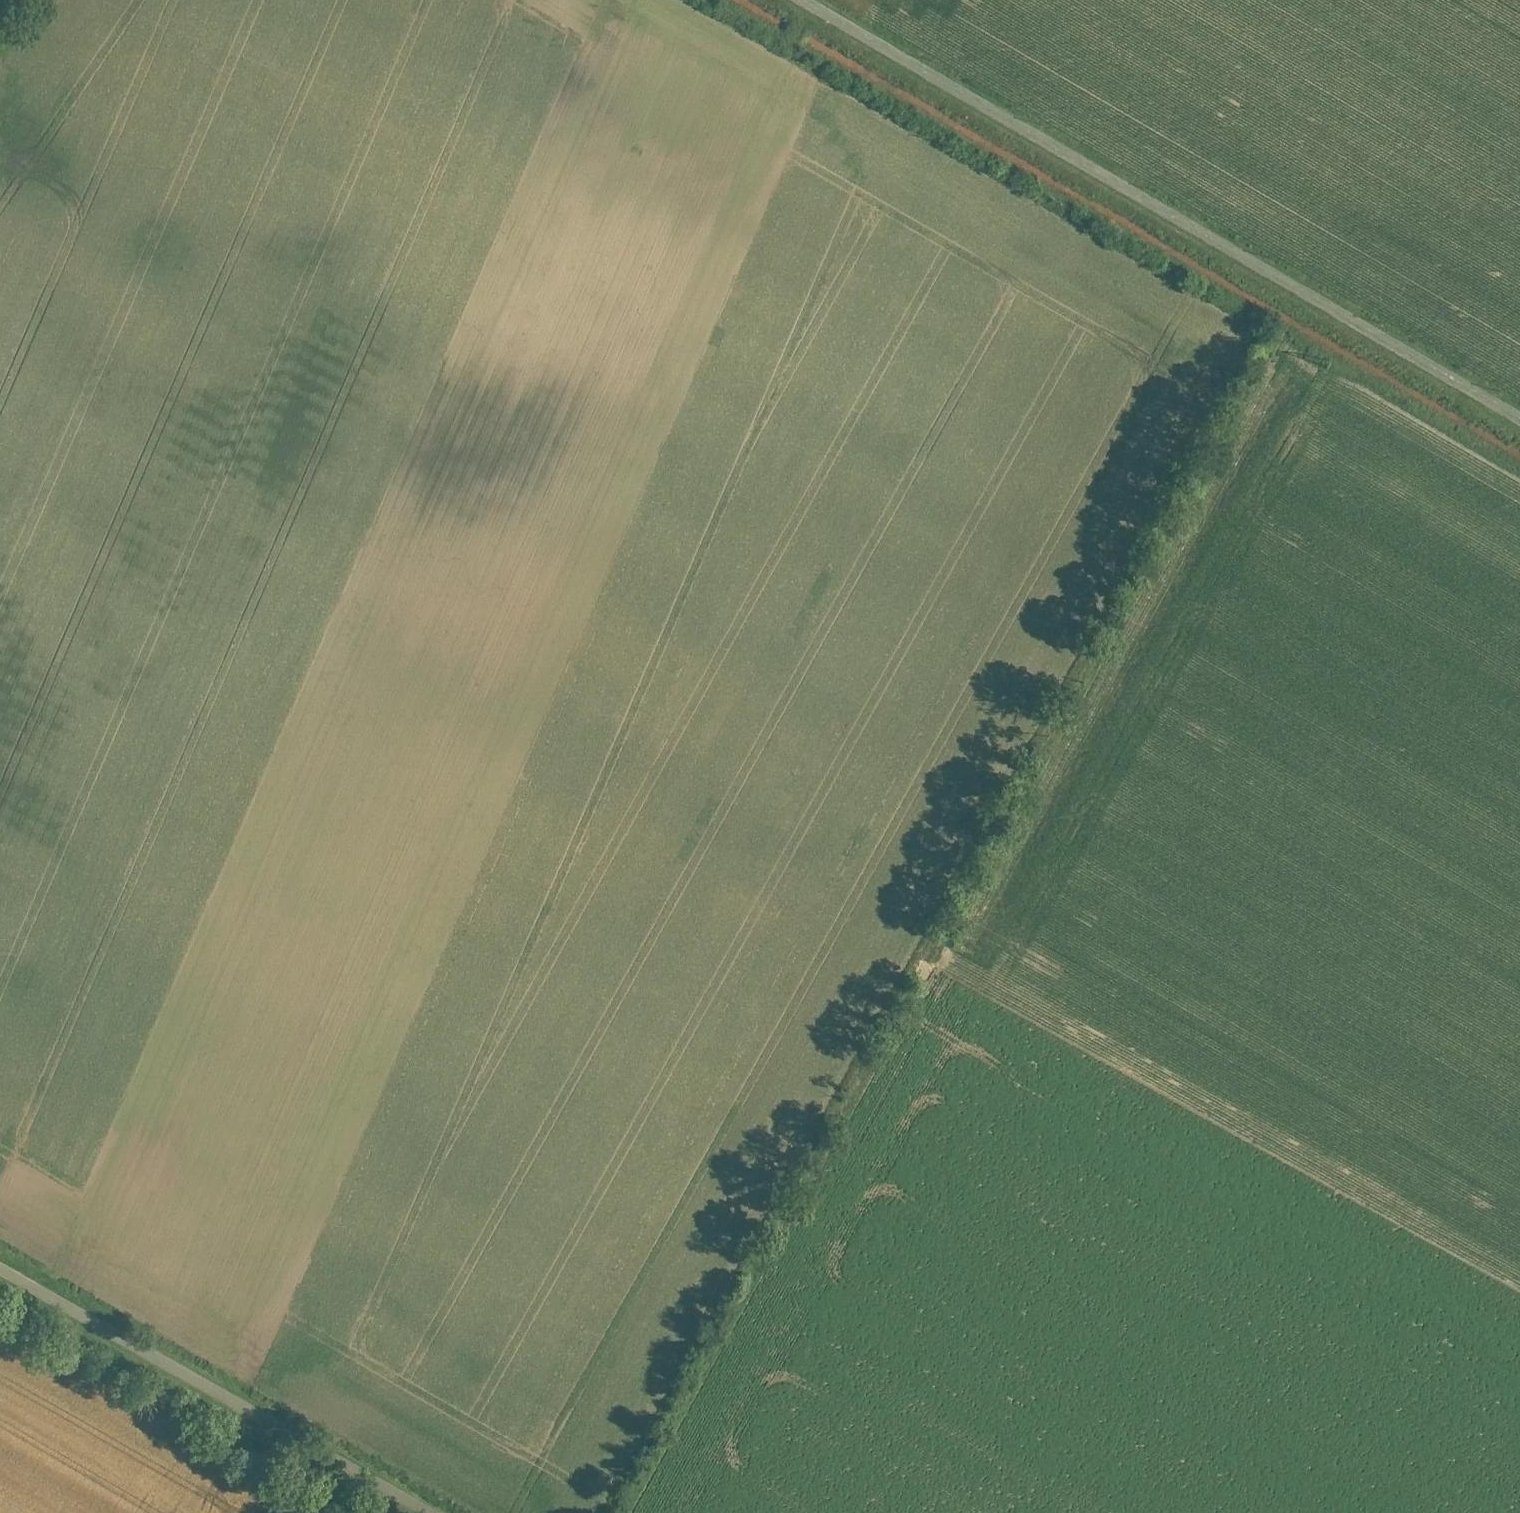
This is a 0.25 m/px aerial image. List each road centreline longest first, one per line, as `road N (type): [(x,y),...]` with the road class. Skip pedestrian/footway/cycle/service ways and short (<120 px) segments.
road 1 (track): [(806,0),(1519,418)]
road 2 (unclassified): [(449,1512),(0,1257)]

